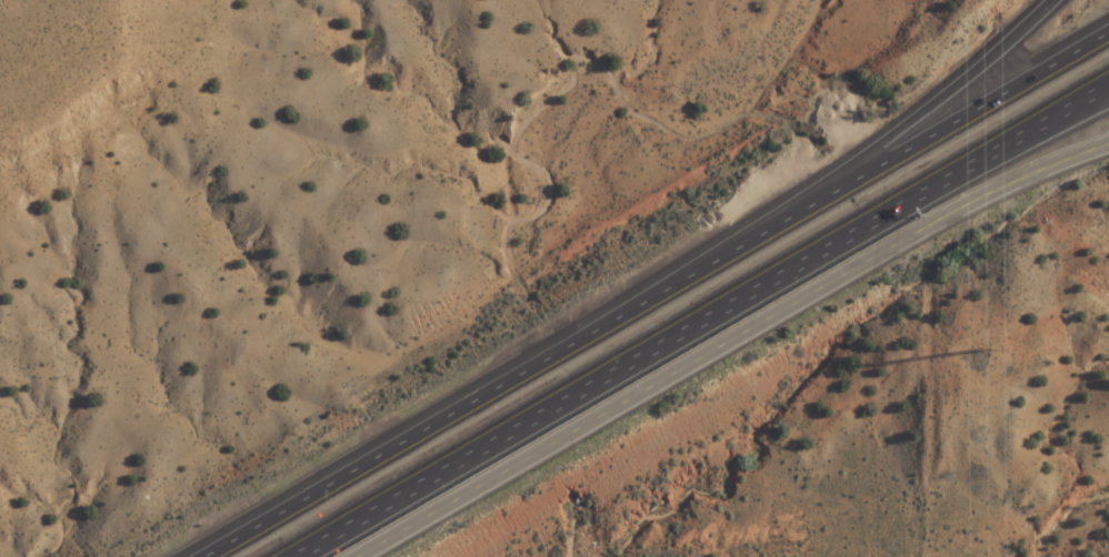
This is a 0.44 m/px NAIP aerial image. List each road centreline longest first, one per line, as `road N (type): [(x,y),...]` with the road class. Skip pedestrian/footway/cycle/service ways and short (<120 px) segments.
road 1 (motorway): [(1108,35),(216,556)]
road 2 (motorway): [(305,556),(1108,85)]
road 3 (residential): [(359,556),(937,222),(1108,145)]
road 4 (motorway): [(1052,0),(977,73),(689,284)]
road 5 (motorway): [(923,194),(1108,110)]

